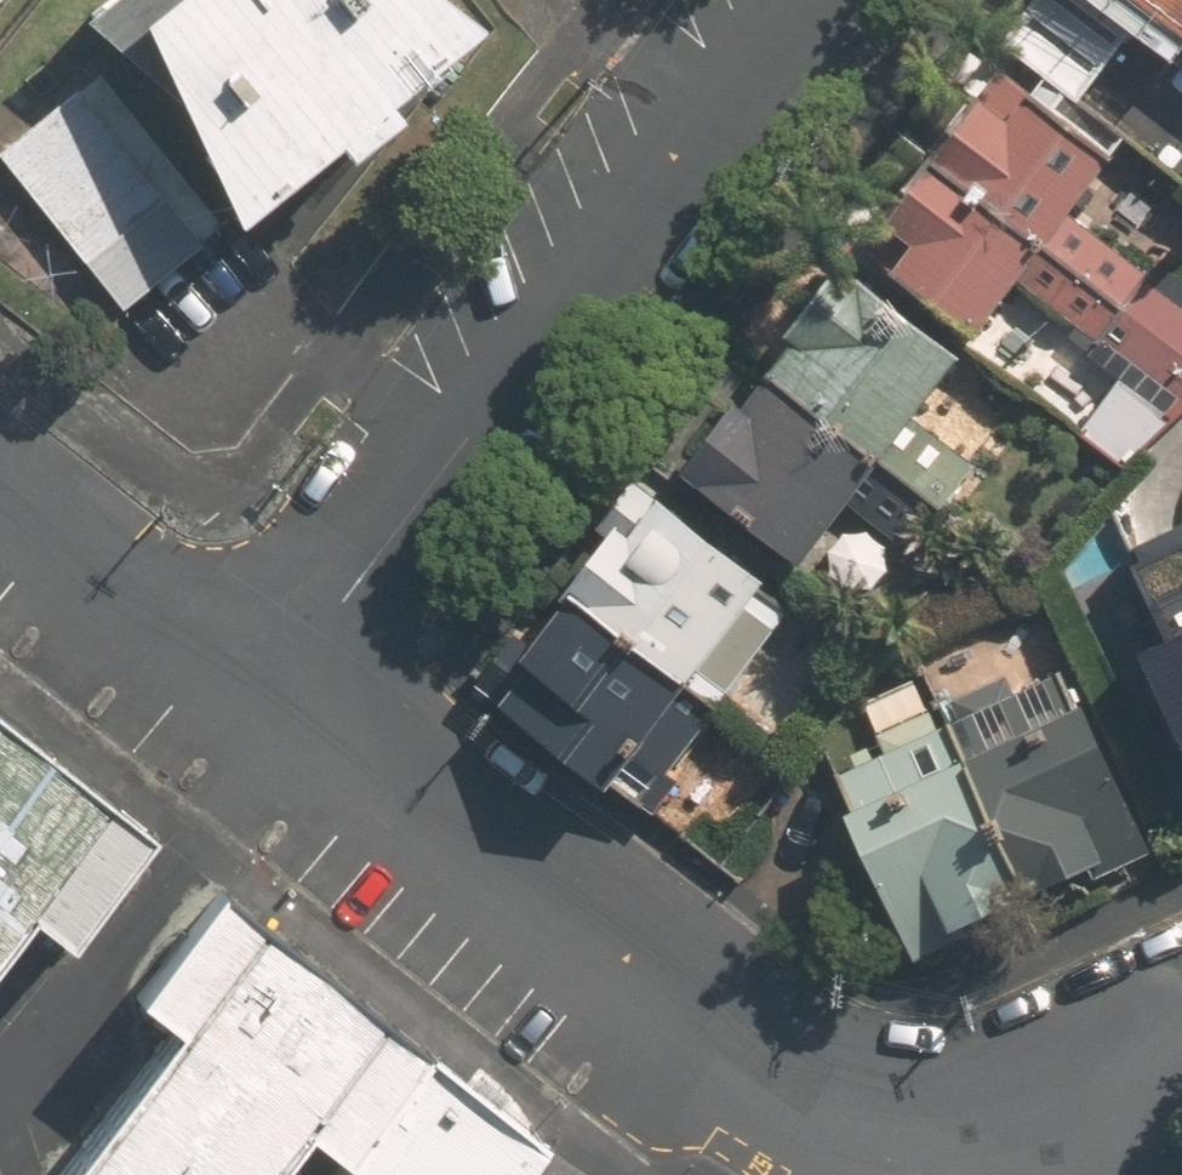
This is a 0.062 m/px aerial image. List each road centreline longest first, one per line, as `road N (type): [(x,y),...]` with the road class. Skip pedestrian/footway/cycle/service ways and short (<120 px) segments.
road 1 (residential): [(1055,1067),(991,1089),(898,1103),(806,1085),(700,1018),(280,700)]
road 2 (residential): [(280,700),(811,0)]
road 3 (residential): [(280,700),(0,485)]
road 4 (residential): [(1181,1010),(1055,1067)]
road 5 (residential): [(1055,1067),(1119,1174)]

